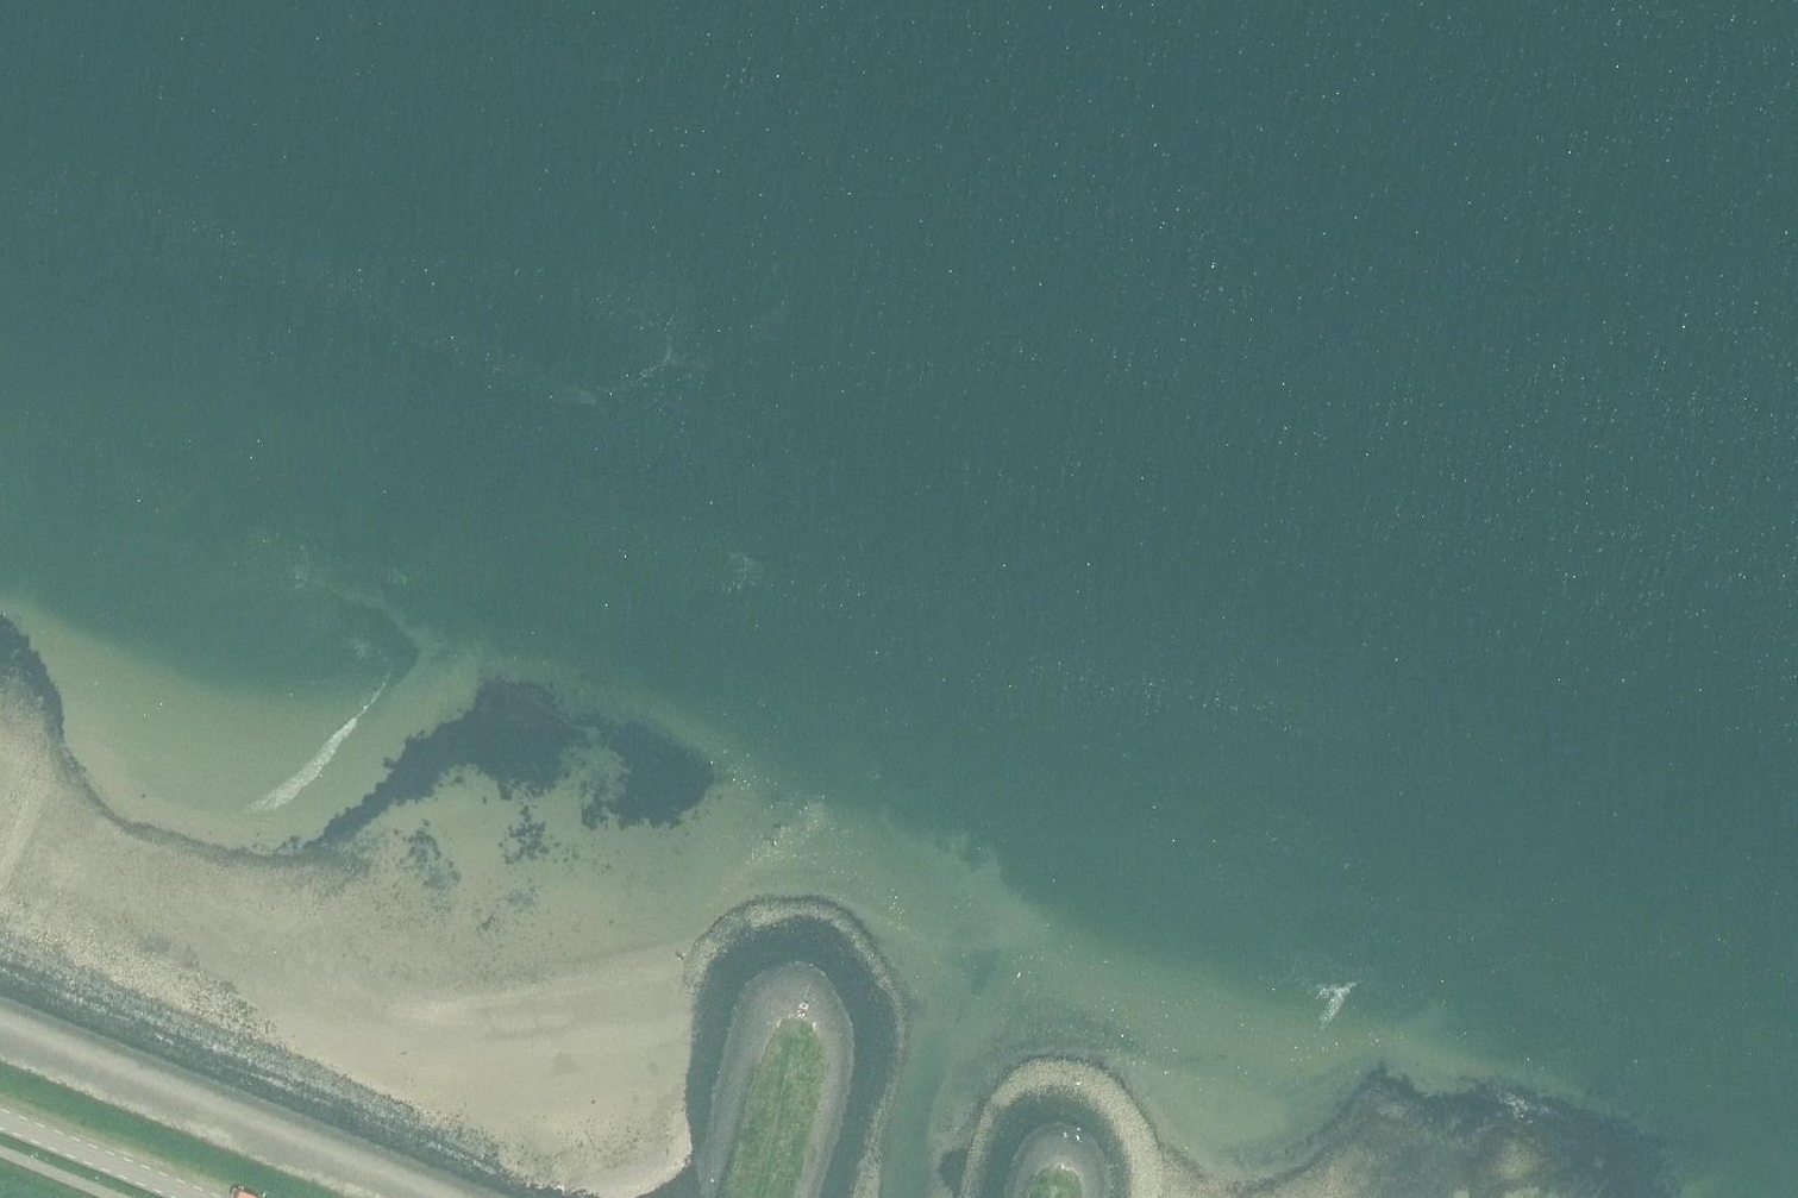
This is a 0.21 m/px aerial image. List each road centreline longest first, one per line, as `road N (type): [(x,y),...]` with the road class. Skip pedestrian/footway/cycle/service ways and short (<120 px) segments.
road 1 (tertiary): [(202,1197),(0,1118)]

